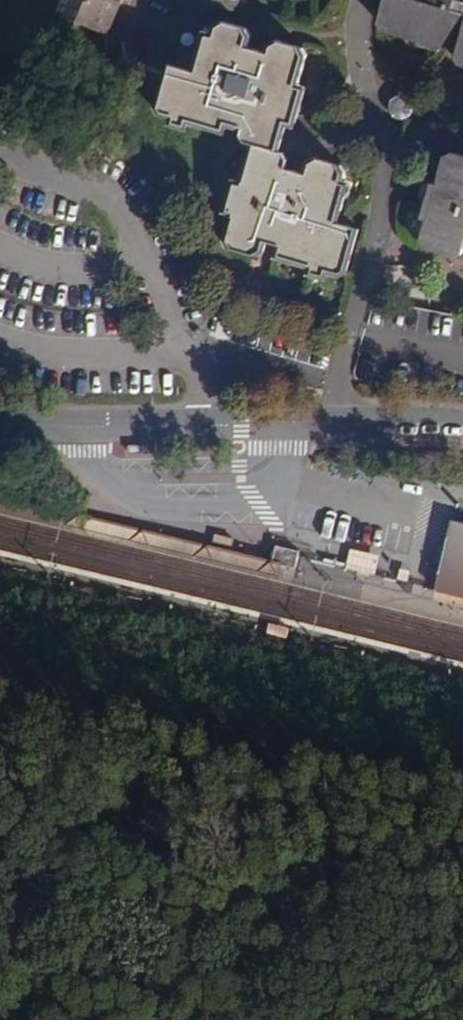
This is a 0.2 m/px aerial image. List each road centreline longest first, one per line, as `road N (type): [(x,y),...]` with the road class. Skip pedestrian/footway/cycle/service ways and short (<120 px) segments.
road 1 (tertiary): [(462,422),(83,425),(0,416)]

